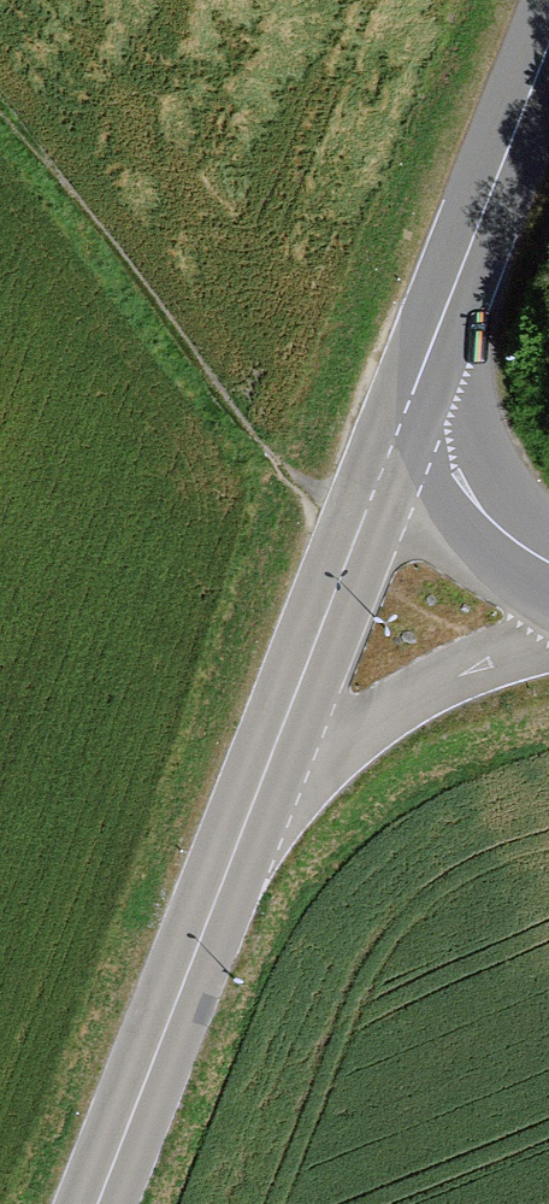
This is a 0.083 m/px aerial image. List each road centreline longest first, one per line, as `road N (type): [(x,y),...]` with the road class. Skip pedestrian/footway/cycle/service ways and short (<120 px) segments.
road 1 (unclassified): [(422,371),(245,823)]
road 2 (unclassified): [(97,1203),(245,823)]
road 3 (unclassified): [(245,823),(413,692),(548,634)]
road 4 (unclassified): [(548,44),(422,371)]
road 5 (unclassified): [(422,371),(462,482),(488,516),(548,562)]

